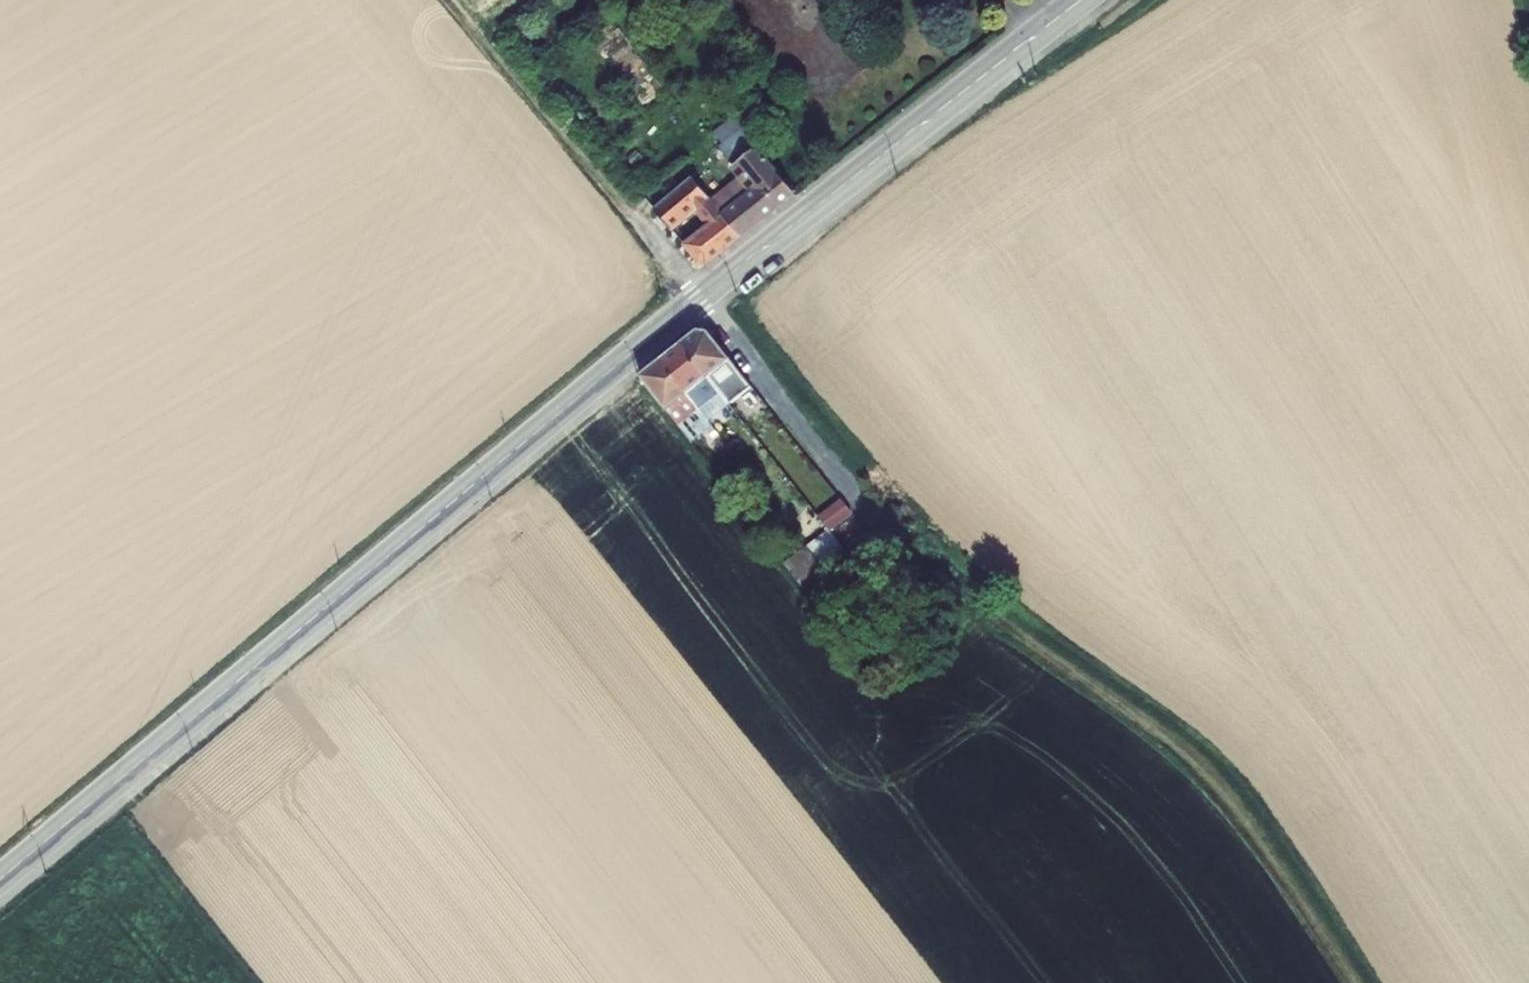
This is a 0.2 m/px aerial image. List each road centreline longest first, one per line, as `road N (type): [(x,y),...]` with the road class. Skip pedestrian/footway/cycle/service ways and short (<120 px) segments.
road 1 (tertiary): [(1081,0),(699,299),(0,879)]
road 2 (track): [(871,513),(1018,635),(1179,743),(1222,783),(1359,982)]
road 3 (track): [(434,0),(699,299)]

